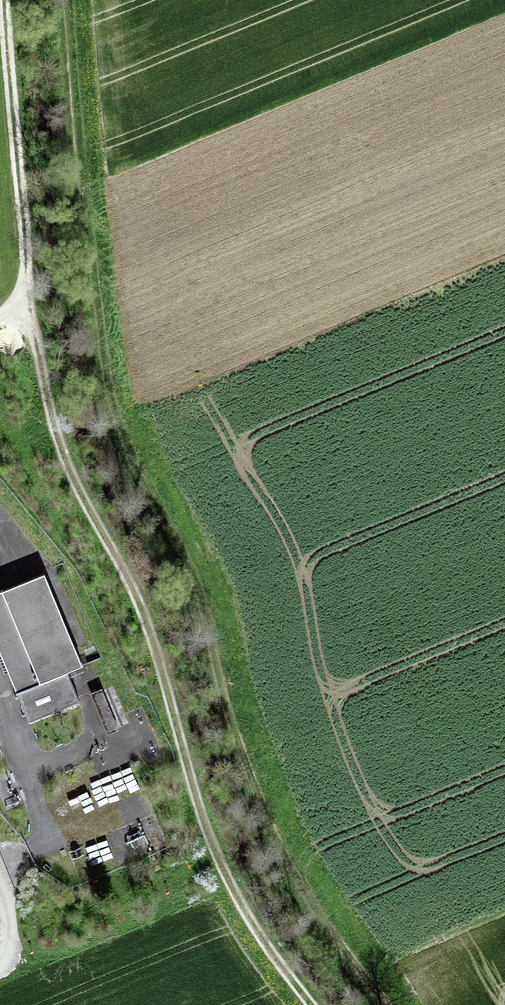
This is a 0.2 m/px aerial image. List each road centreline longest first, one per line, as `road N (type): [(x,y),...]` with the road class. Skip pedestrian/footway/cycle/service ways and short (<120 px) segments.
road 1 (track): [(385,1004),(330,937),(258,798),(192,577),(111,404),(65,0)]
road 2 (track): [(312,1004),(232,889),(214,847),(153,628),(69,467),(34,305)]
road 3 (track): [(34,305),(5,0)]

